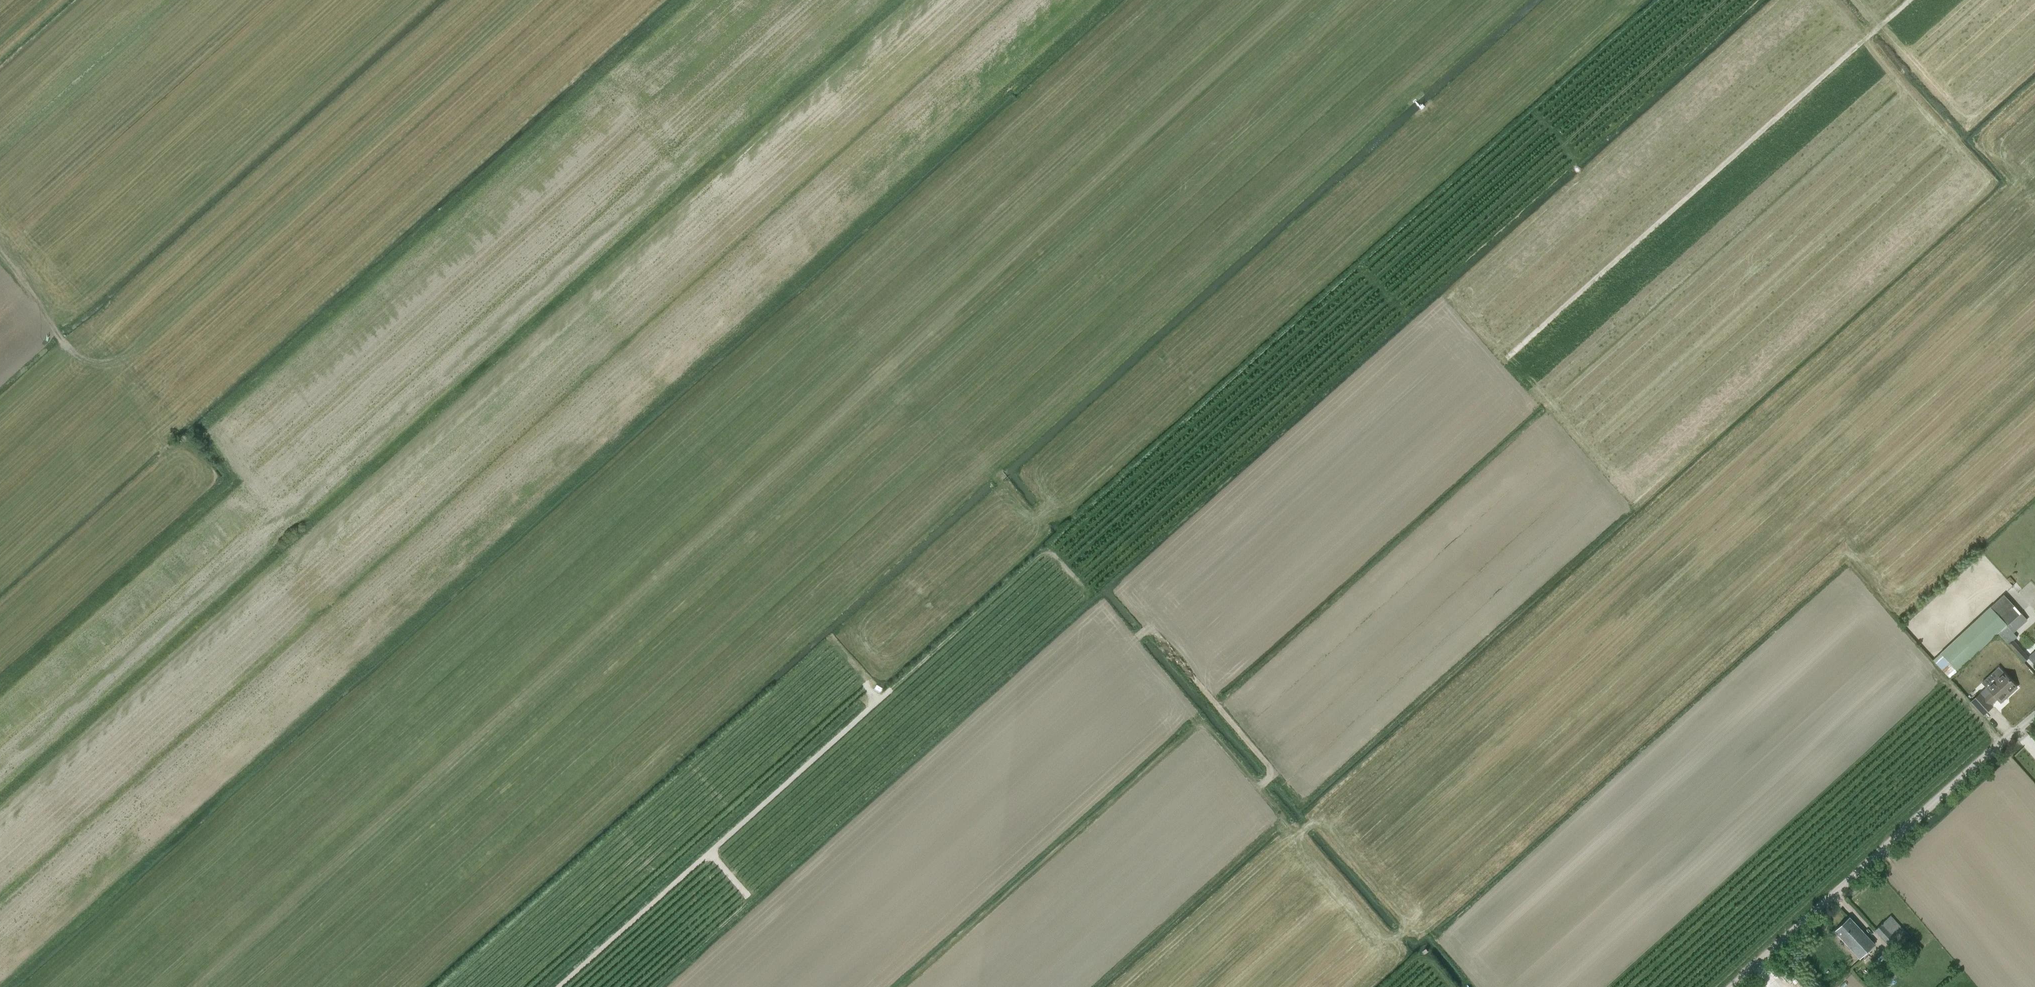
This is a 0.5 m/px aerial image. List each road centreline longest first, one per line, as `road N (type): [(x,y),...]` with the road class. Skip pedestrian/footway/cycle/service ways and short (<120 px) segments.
road 1 (track): [(1911,0),(1508,358)]
road 2 (track): [(556,986),(877,701)]
road 3 (unclassified): [(2034,715),(1734,986)]

